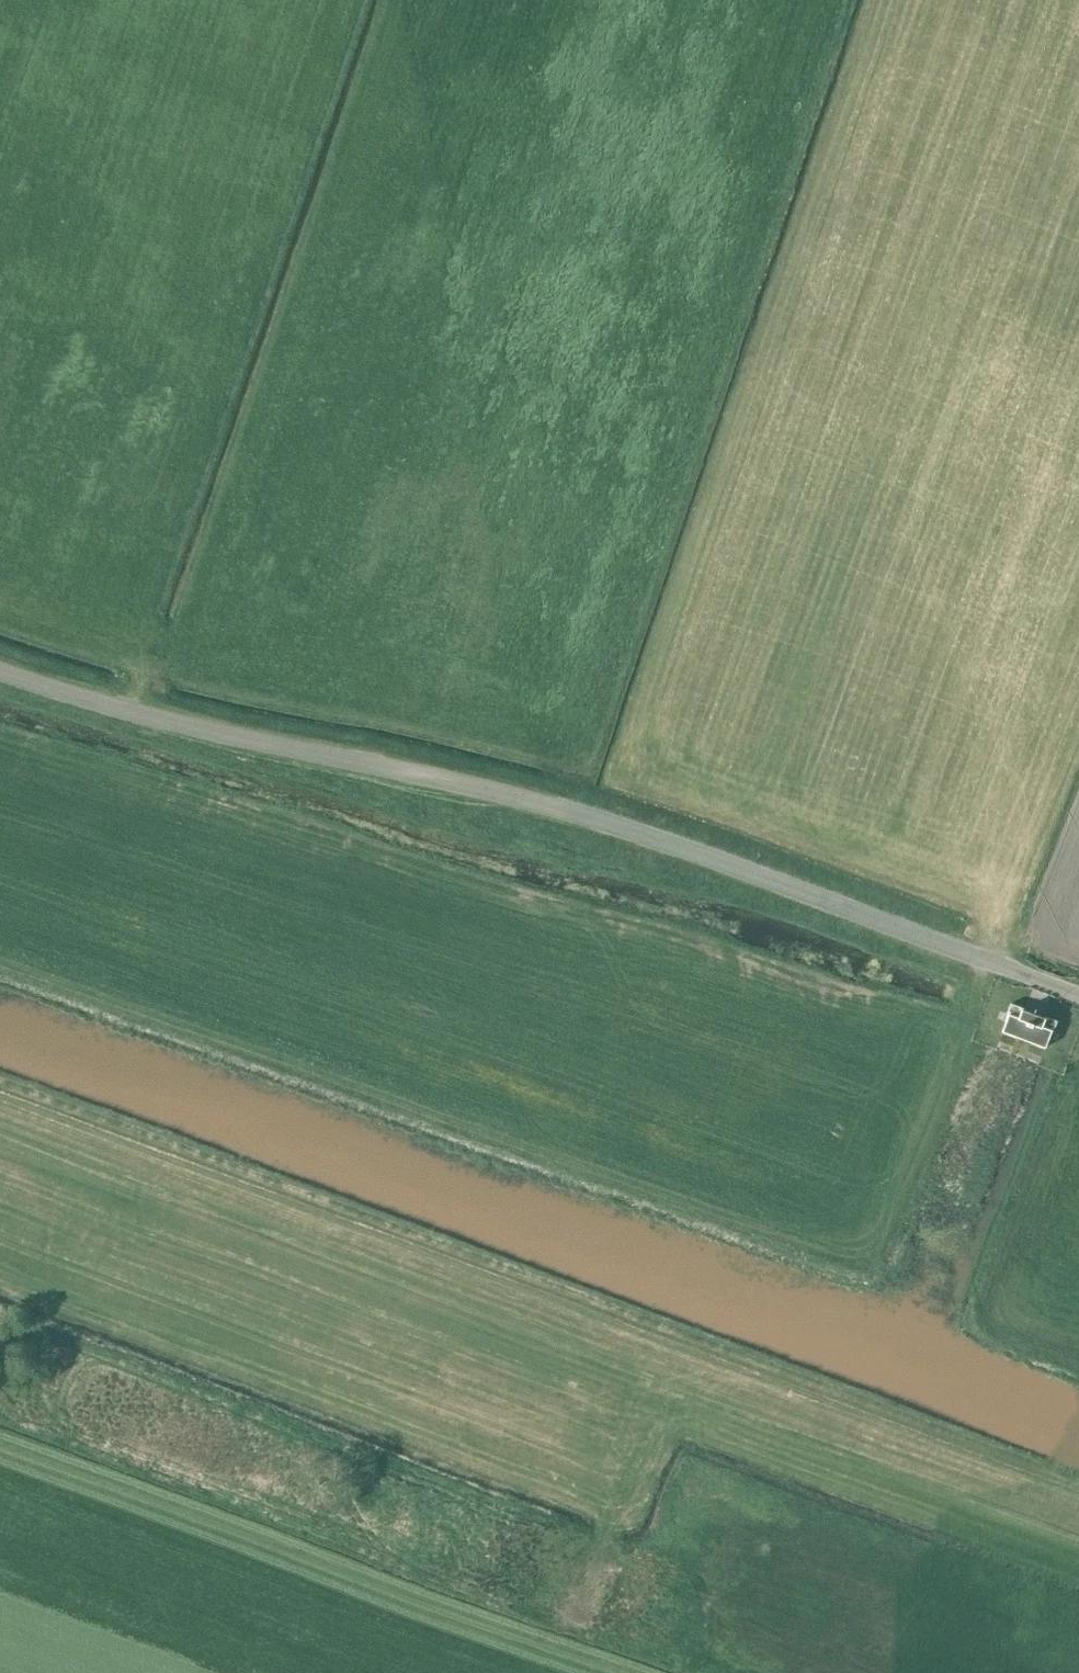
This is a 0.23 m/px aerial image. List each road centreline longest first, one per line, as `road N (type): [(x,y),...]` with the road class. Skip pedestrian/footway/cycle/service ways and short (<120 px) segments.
road 1 (unclassified): [(1078,996),(543,804),(199,731),(0,672)]

